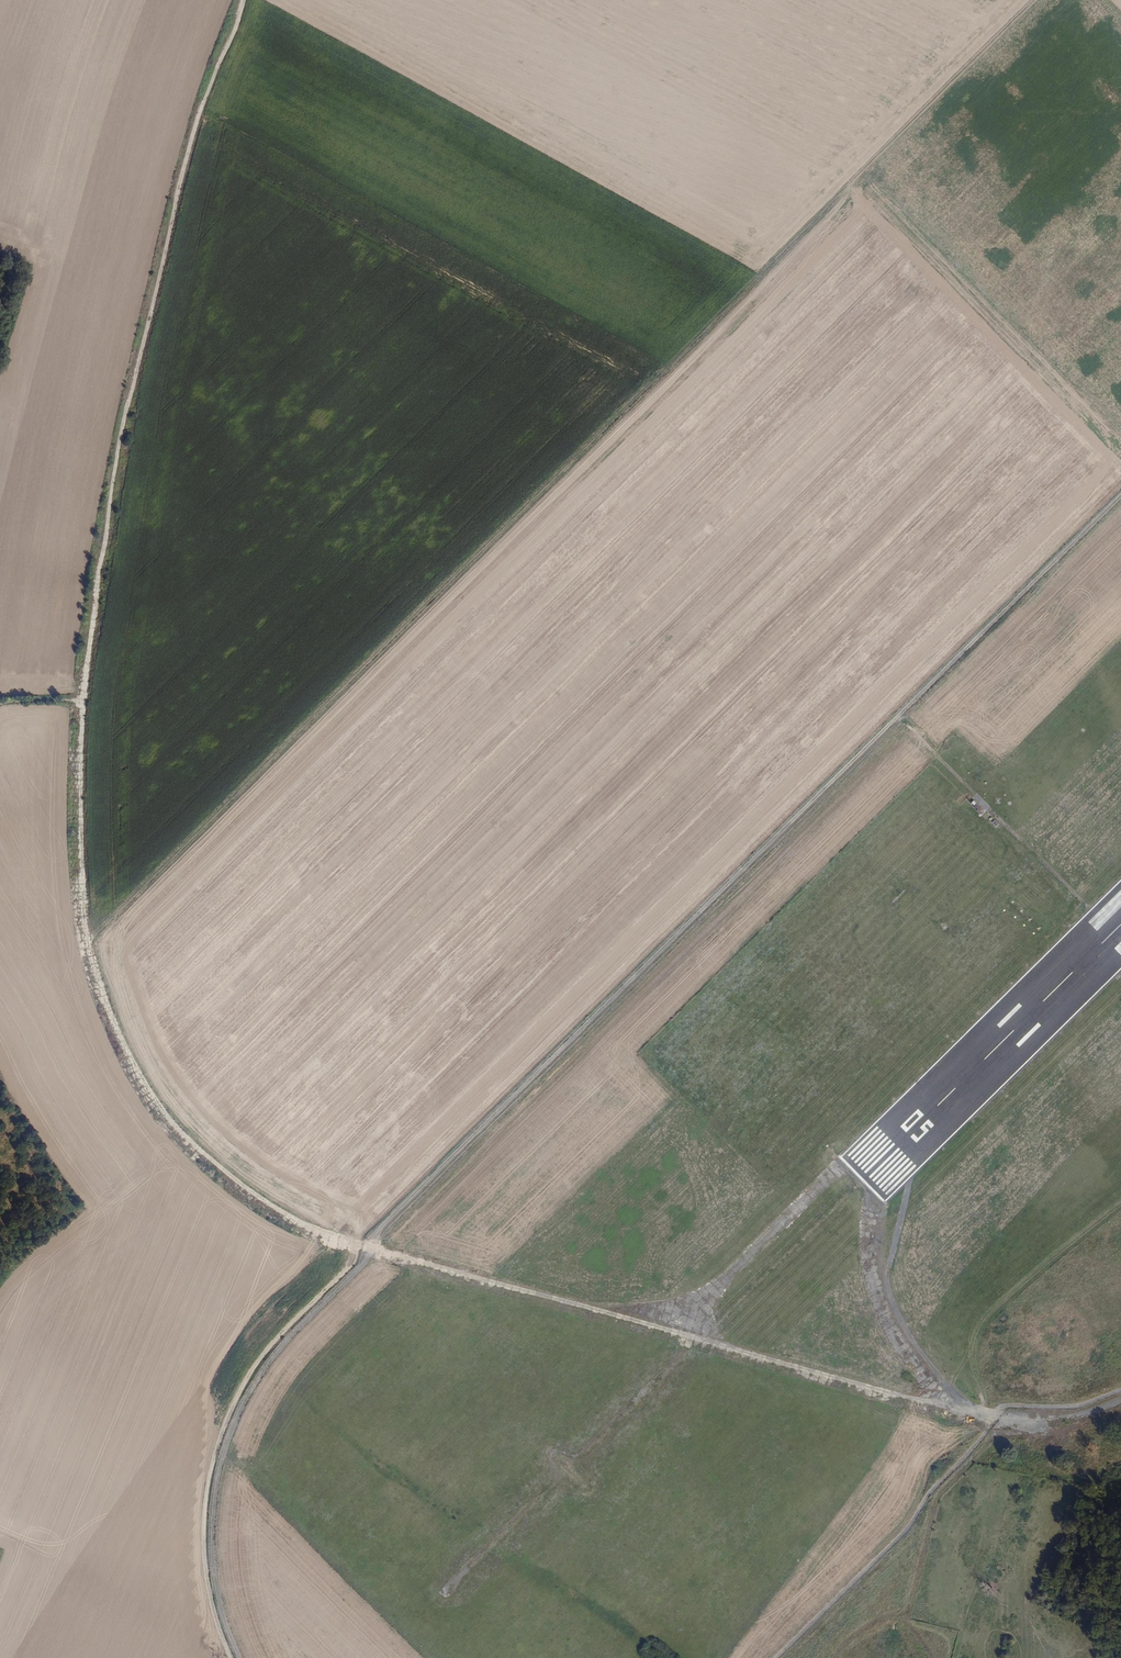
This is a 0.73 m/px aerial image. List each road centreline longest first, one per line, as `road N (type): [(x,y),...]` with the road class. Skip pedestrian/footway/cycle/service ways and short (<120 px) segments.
road 1 (track): [(359,1245),(290,1222),(181,1135),(118,1038),(93,966),(80,878),(82,698),(123,419),(195,125),(243,0)]
road 2 (track): [(231,1657),(206,1571),(214,1461),(256,1365),(355,1262),(359,1245)]
road 3 (track): [(892,721),(905,722),(1087,905)]

